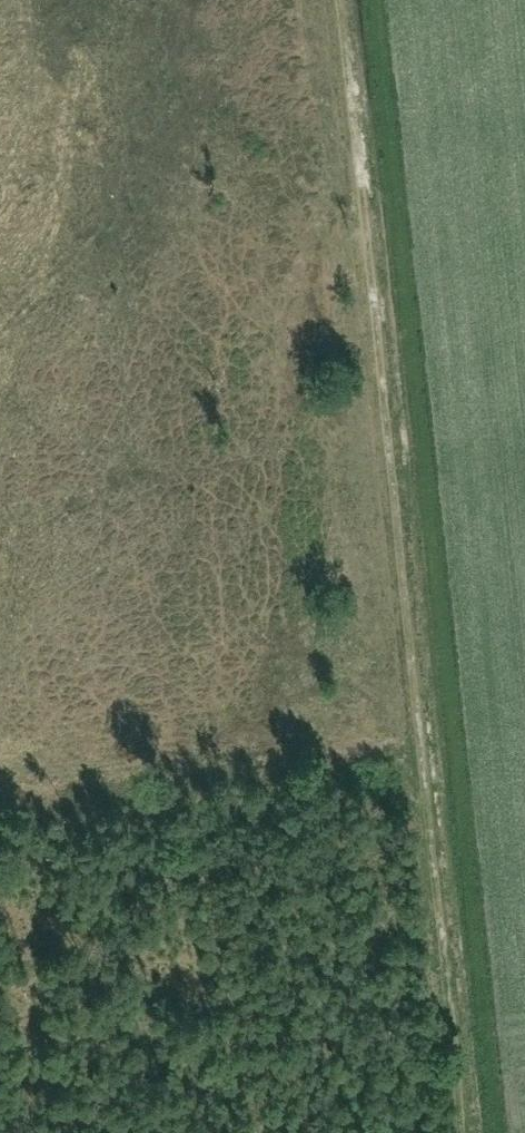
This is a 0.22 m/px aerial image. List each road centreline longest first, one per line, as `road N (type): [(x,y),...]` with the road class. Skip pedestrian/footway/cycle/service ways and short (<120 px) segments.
road 1 (track): [(368,0),(502,1132)]
road 2 (track): [(339,0),(392,513),(435,811),(464,1132)]

